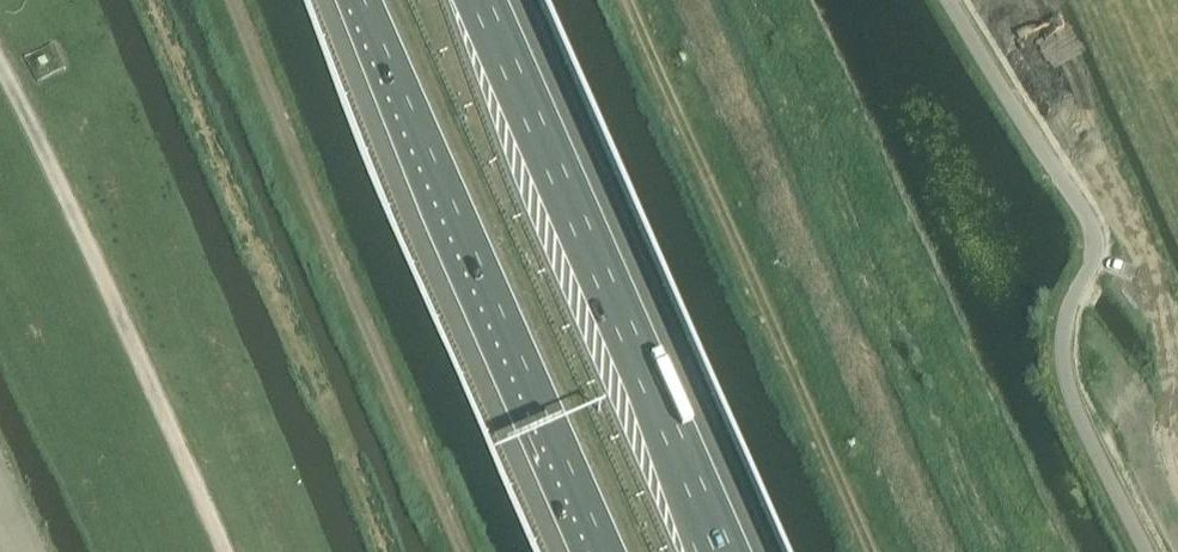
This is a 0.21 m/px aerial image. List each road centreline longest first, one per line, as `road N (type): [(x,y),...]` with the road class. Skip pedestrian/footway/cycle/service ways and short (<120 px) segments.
road 1 (track): [(623,0),(867,551)]
road 2 (motorway): [(727,551),(488,0)]
road 3 (motorway): [(372,0),(610,551)]
road 4 (track): [(463,551),(315,214),(232,0)]
road 5 (track): [(0,66),(228,551)]

